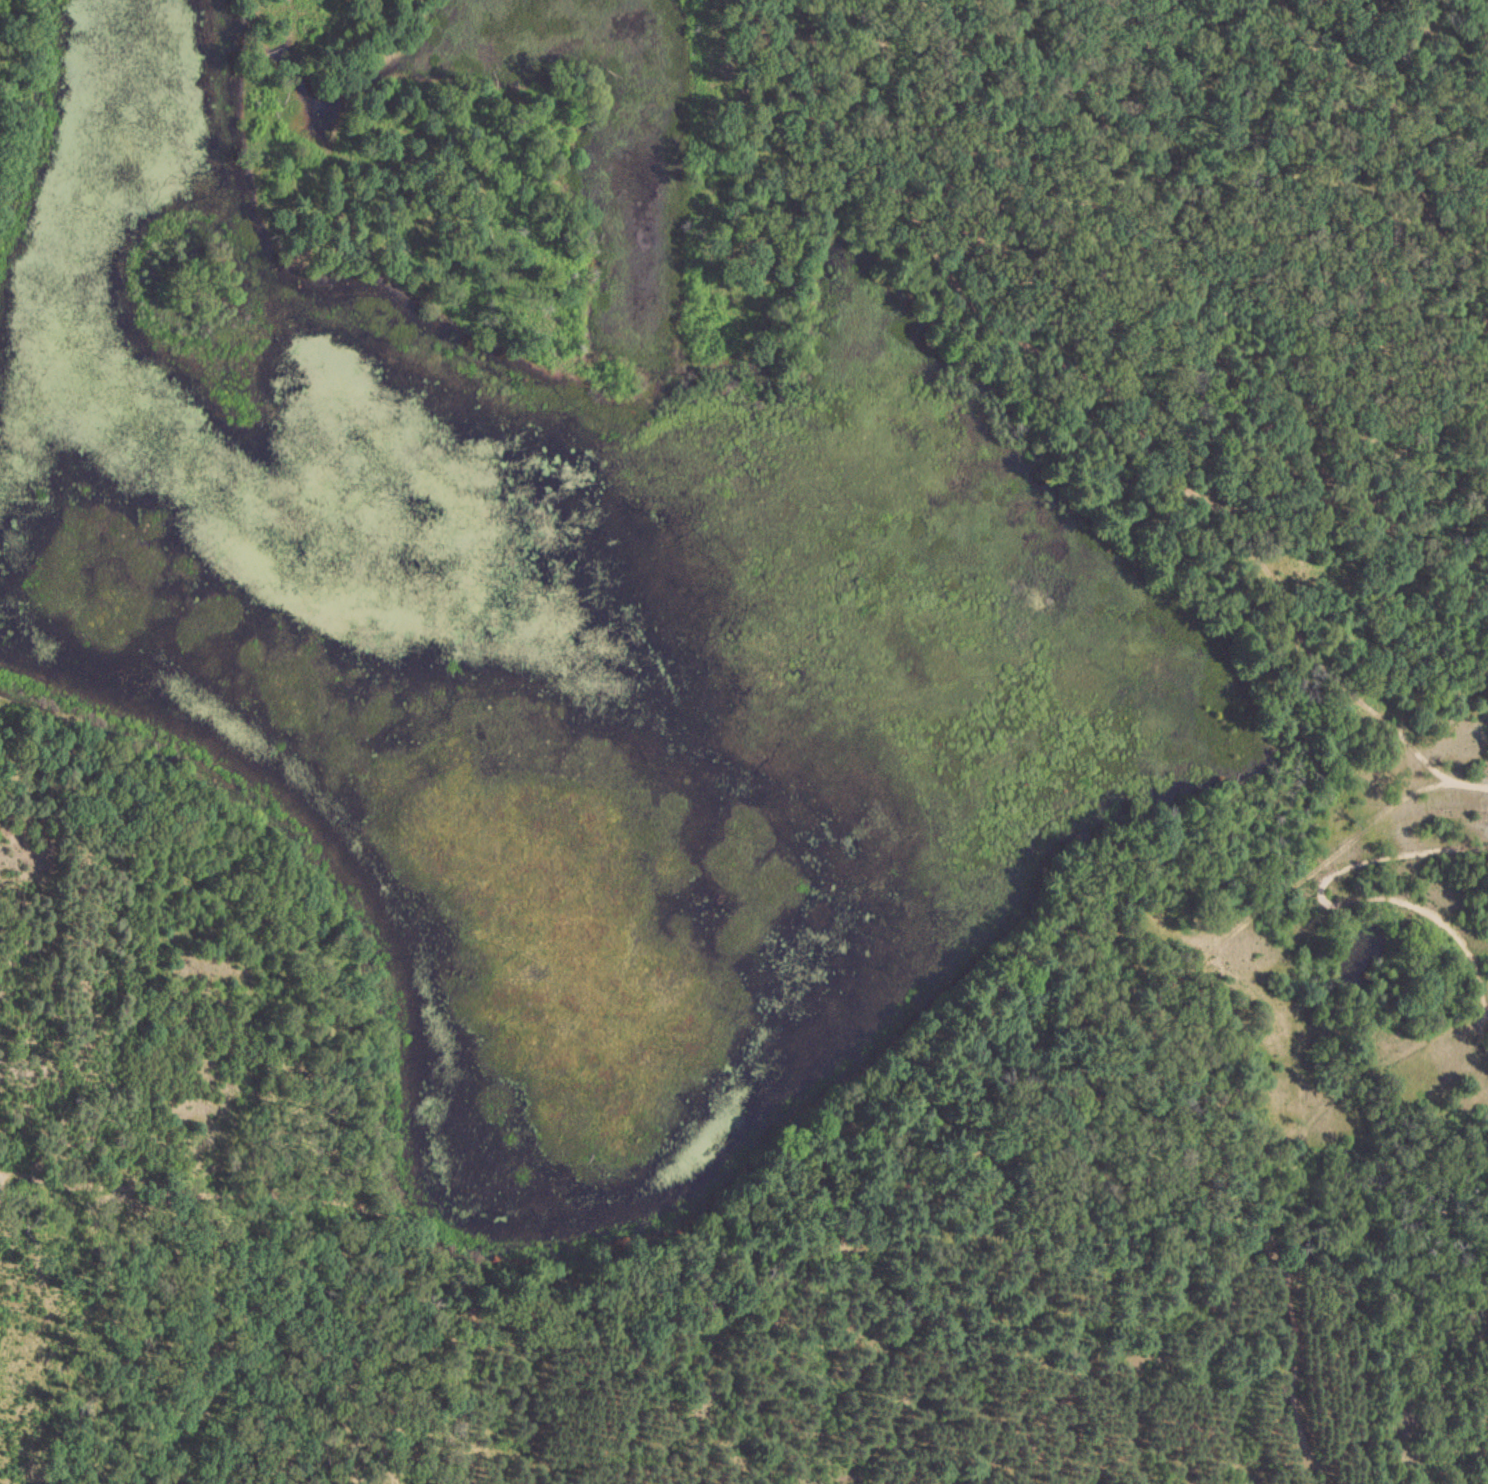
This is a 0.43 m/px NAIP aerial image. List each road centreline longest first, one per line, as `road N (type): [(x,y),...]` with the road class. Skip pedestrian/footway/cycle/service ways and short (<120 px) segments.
road 1 (residential): [(0,1167),(315,1198),(491,1249),(575,1252),(654,1237),(1487,1272)]
road 2 (residential): [(1298,1266),(1277,1336),(1277,1374),(1316,1483)]

